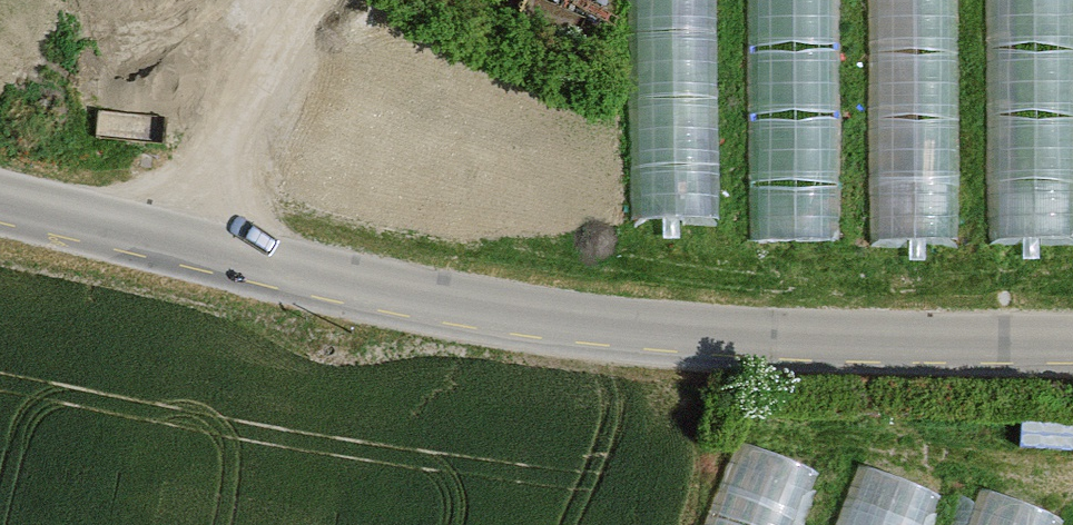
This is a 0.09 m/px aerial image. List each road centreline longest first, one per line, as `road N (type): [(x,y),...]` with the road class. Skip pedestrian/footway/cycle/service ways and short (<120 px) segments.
road 1 (unclassified): [(1072,345),(780,343),(534,319),(420,301),(0,205)]
road 2 (track): [(163,241),(311,0)]

